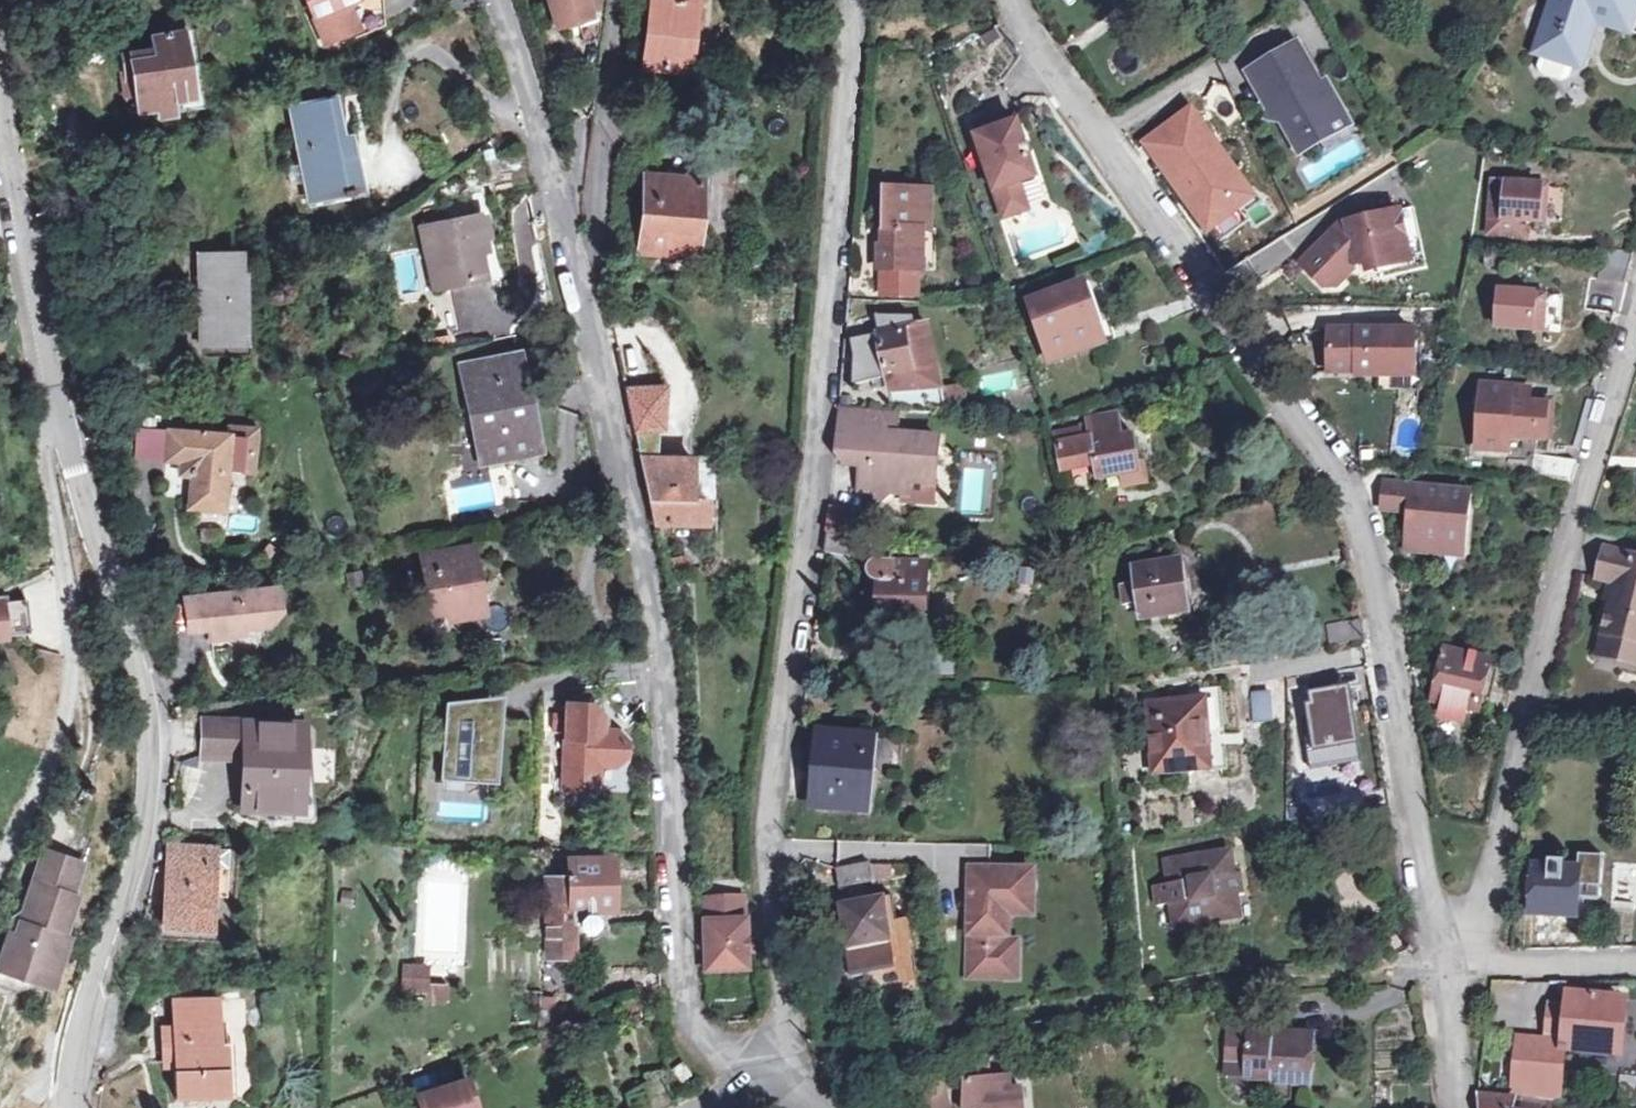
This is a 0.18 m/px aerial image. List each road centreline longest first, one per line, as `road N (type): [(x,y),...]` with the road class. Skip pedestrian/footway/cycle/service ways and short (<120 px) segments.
road 1 (residential): [(780,1082),(791,1010),(768,817),(825,409),(854,0)]
road 2 (residential): [(1449,958),(1417,826),(1377,561),(1362,513),(1171,225),(1035,39),(1017,0)]
road 3 (residential): [(780,1082),(727,1056),(693,1012),(680,921),(671,693),(583,298)]
road 4 (tertiary): [(77,1107),(79,1037),(149,816),(154,749),(146,697),(68,439)]
road 5 (residential): [(1449,958),(1485,903),(1570,547),(1635,323)]
road 6 (residential): [(0,869),(57,750),(75,660),(47,451),(68,439)]
road 7 (residential): [(583,298),(498,0)]
road 8 (tertiary): [(68,439),(0,139)]
road 9 (residential): [(619,0),(583,298)]
road 10 (residential): [(1635,968),(1449,958)]
road 11 (residential): [(1464,1107),(1449,958)]

